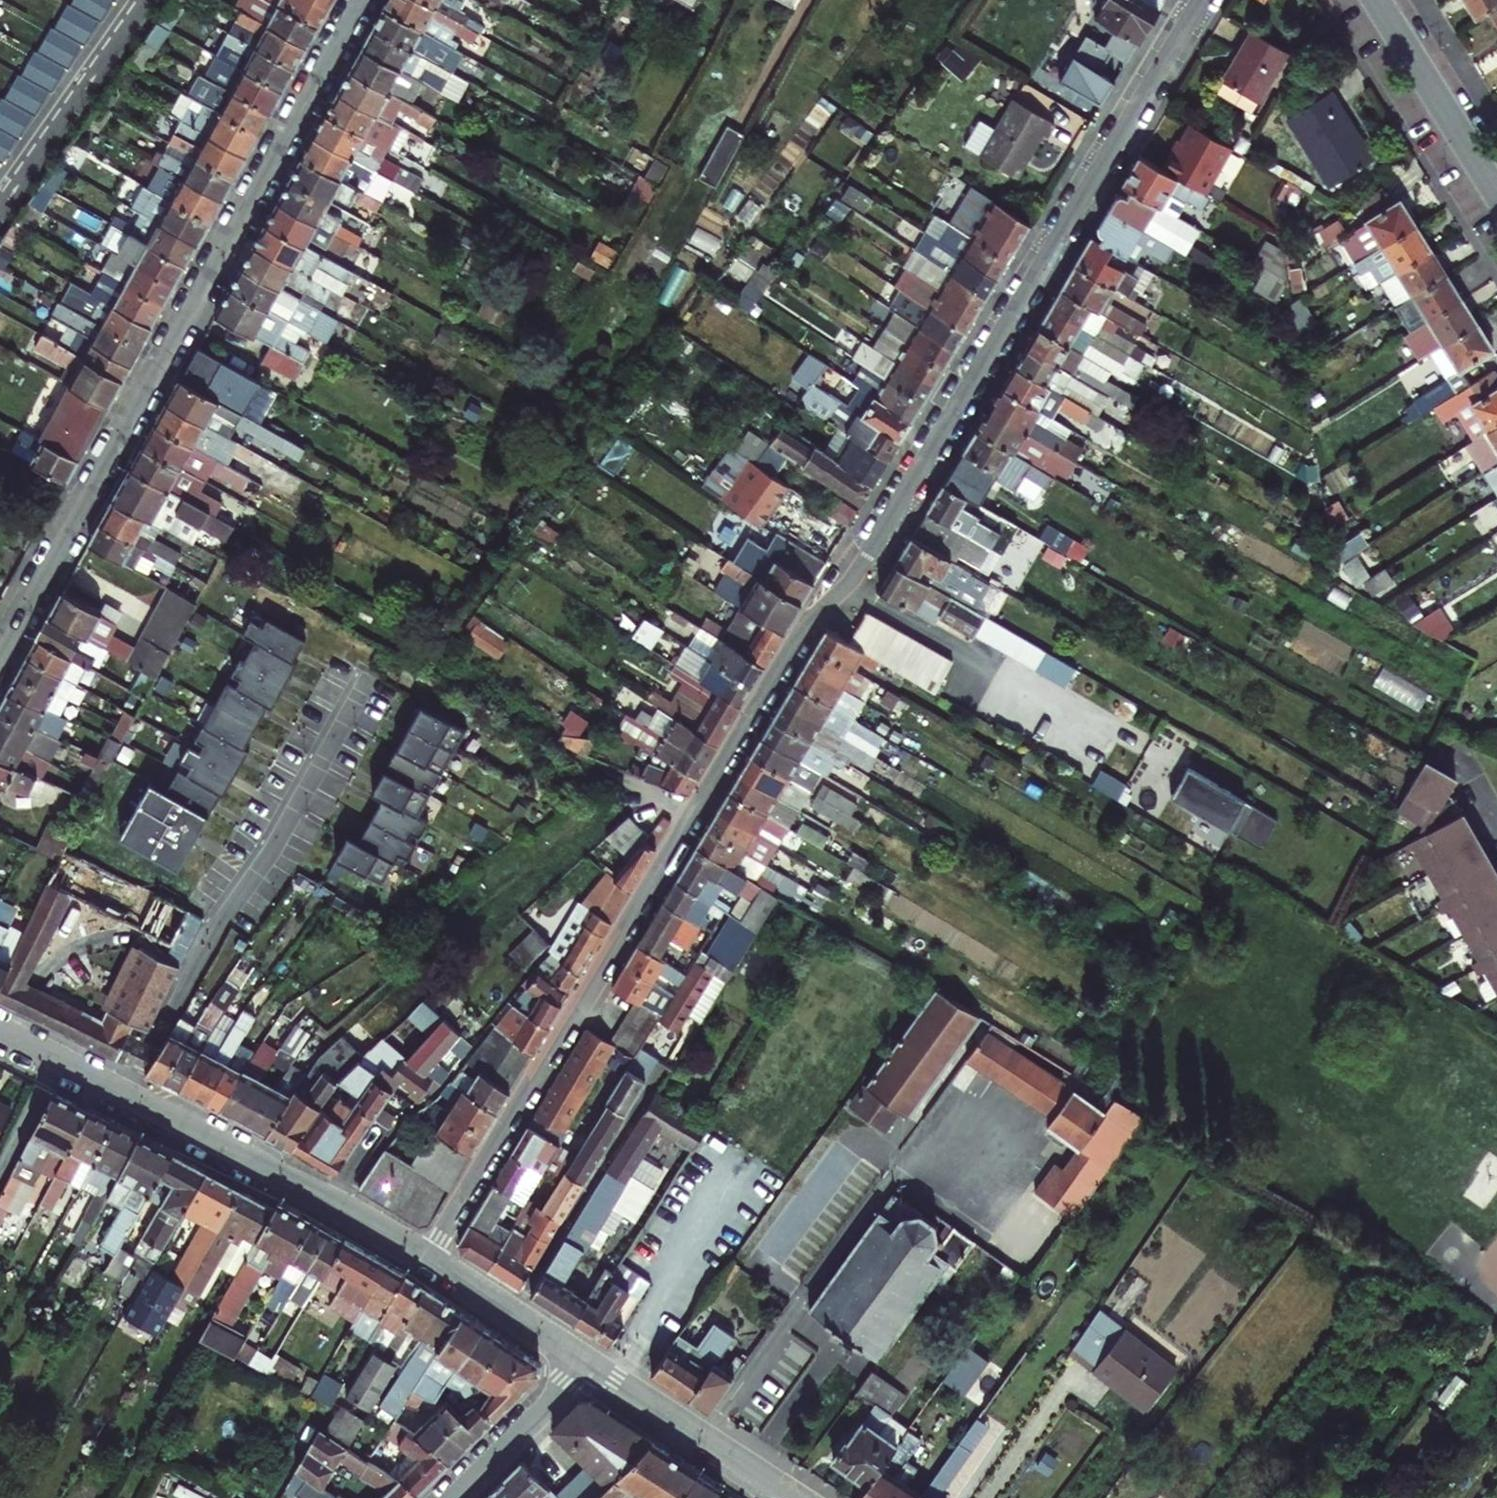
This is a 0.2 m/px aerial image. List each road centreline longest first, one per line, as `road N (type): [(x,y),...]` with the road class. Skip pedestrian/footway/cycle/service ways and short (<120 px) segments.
road 1 (residential): [(1202,0),(868,556),(815,617),(425,1256)]
road 2 (residential): [(0,653),(361,0)]
road 3 (residential): [(425,1256),(0,1031)]
road 4 (residential): [(705,1437),(948,1103)]
road 5 (residential): [(0,211),(148,0)]
road 6 (residential): [(1377,0),(1496,193)]
road 7 (residential): [(589,1363),(425,1256)]
road 8 (residential): [(589,1363),(450,1497)]
road 9 (residential): [(705,1437),(589,1363)]

